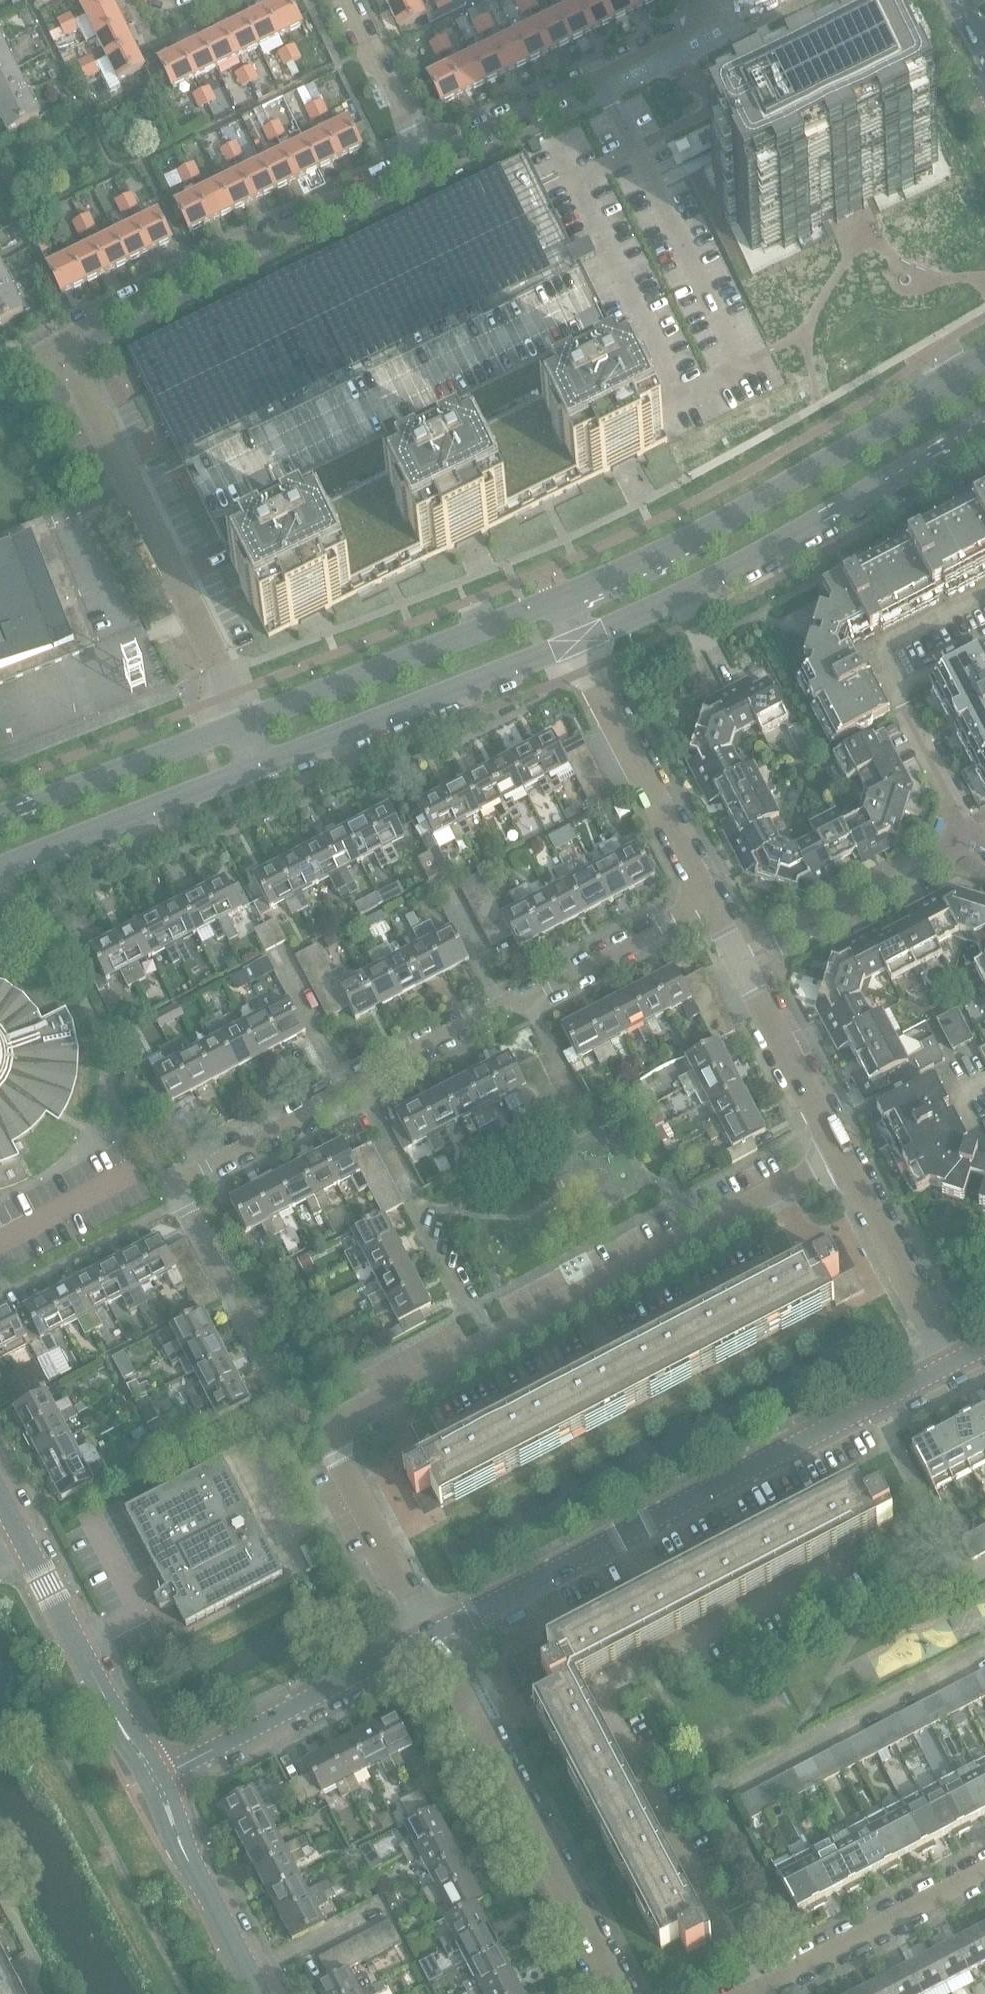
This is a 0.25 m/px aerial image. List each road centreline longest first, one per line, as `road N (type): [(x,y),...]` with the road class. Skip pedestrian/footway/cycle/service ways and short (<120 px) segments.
road 1 (residential): [(324,1424),(840,1149)]
road 2 (tertiary): [(437,1635),(954,1362)]
road 3 (residential): [(324,1424),(293,1415),(169,1179),(345,1088)]
road 4 (tertiary): [(984,367),(728,526),(560,605)]
road 5 (tertiary): [(579,642),(748,565),(984,431)]
road 6 (residential): [(244,727),(68,339)]
road 7 (residential): [(627,1993),(437,1635)]
road 8 (residential): [(68,339),(426,163)]
road 9 (residential): [(426,163),(718,18),(709,0)]
road 10 (tertiary): [(263,769),(579,642)]
road 11 (tertiary): [(560,605),(244,727)]
road 12 (residential): [(963,845),(879,643),(977,594)]
road 13 (tertiary): [(156,1779),(437,1635)]
road 14 (residential): [(709,898),(579,642)]
road 15 (tertiary): [(0,869),(263,769)]
road 16 (tertiary): [(156,1779),(24,1537)]
road 17 (residential): [(984,1868),(749,1993)]
road 18 (tertiary): [(244,727),(0,821)]
road 19 (residential): [(741,962),(963,845)]
road 20 (residential): [(954,1362),(840,1149)]
road 21 (residential): [(437,1635),(324,1424)]
road 22 (tertiary): [(257,1993),(156,1779)]
road 23 (residential): [(840,1149),(741,962)]
road 24 (residential): [(525,994),(709,898)]
road 25 (residential): [(426,163),(347,0)]
road 26 (residential): [(358,1081),(505,1004)]
road 27 (residential): [(345,1088),(281,962)]
road 28 (residential): [(505,1004),(442,879)]
road 29 (residential): [(525,994),(585,1112)]
road 30 (residential): [(358,1081),(418,1199)]

